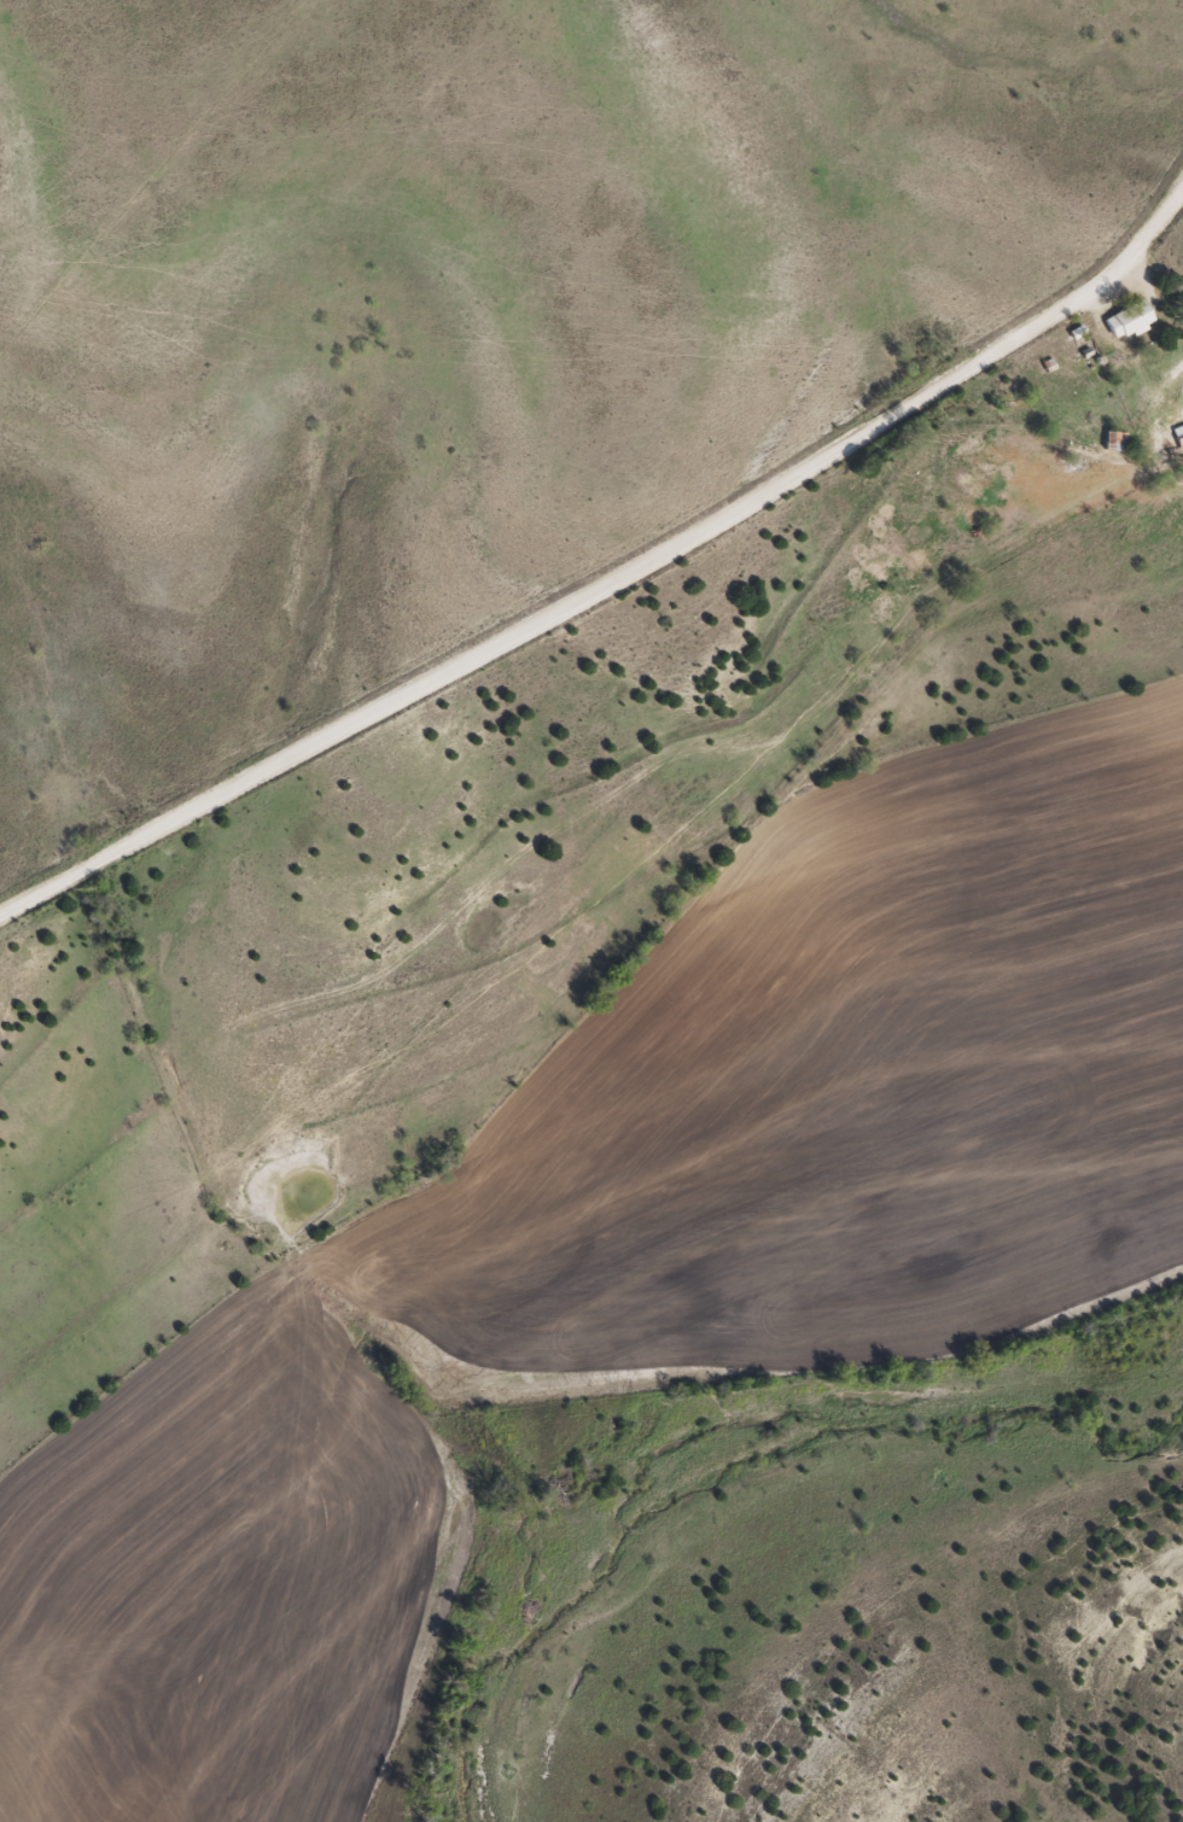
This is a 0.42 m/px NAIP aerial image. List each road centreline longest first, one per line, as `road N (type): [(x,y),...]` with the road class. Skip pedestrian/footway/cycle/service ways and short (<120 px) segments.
road 1 (residential): [(0,917),(462,661),(796,471),(943,374),(1096,292),(1182,175)]

